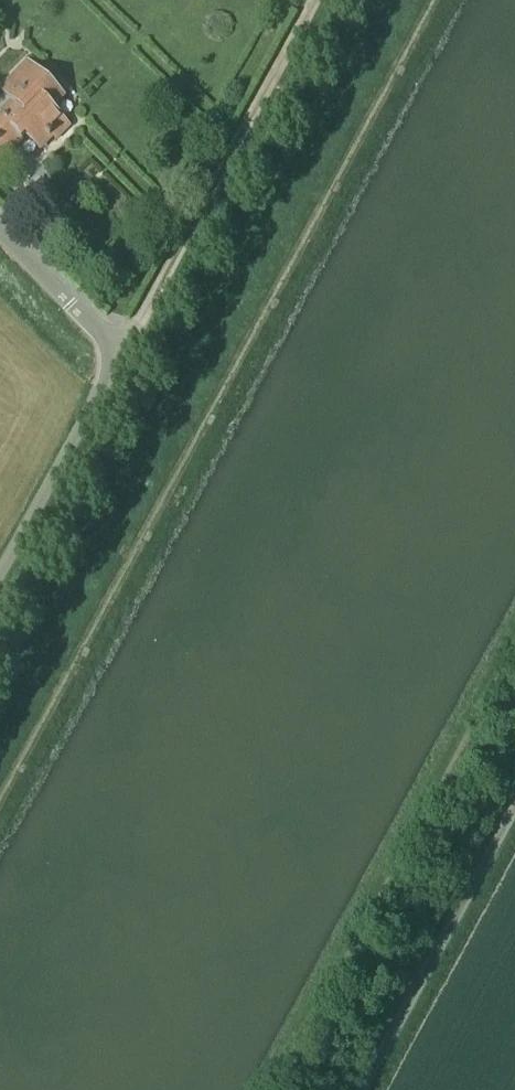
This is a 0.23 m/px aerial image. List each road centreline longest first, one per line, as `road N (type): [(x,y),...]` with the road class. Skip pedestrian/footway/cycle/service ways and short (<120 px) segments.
road 1 (unclassified): [(0,582),(92,412),(112,358),(98,331),(0,231)]
road 2 (track): [(112,358),(307,0)]
road 3 (unclassified): [(514,815),(367,1089)]

